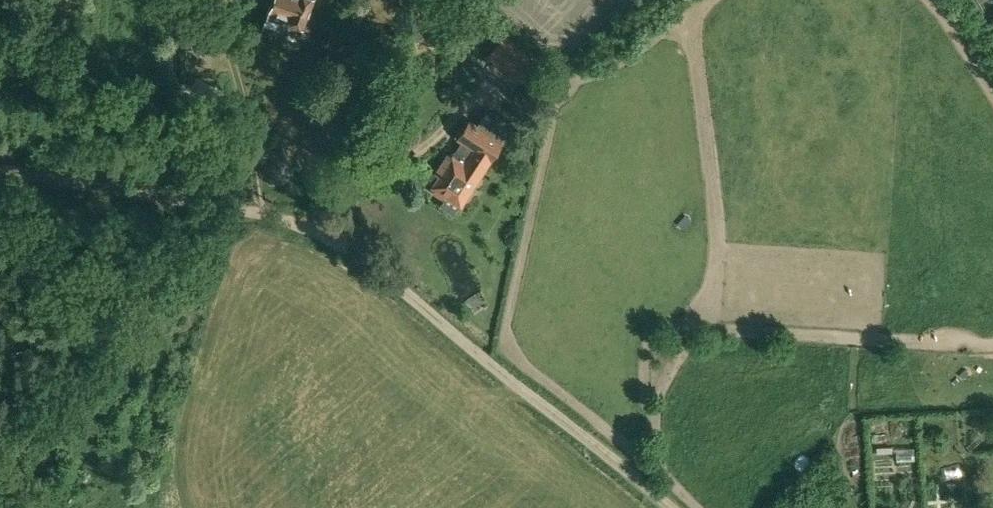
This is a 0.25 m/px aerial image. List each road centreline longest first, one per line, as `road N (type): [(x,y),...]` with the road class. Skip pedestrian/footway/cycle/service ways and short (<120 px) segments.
road 1 (unclassified): [(669,507),(398,287),(321,234),(250,214),(0,170)]

